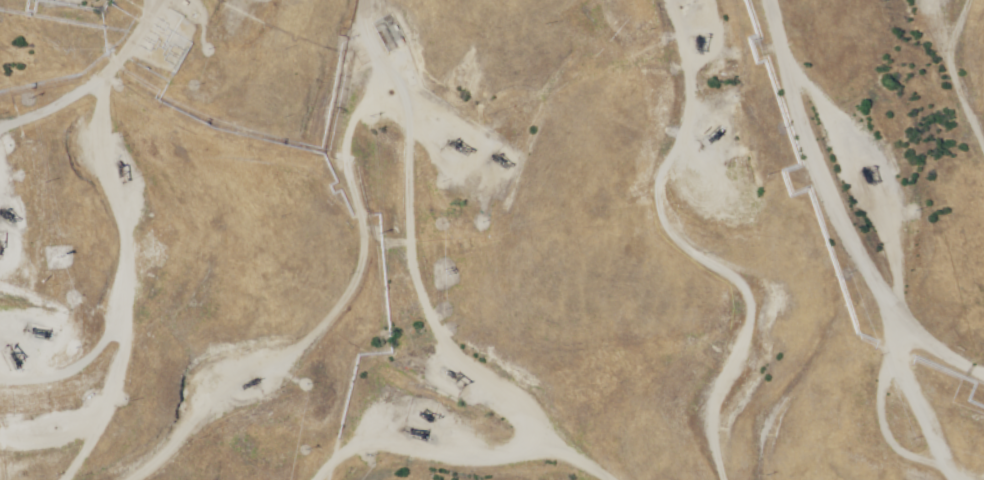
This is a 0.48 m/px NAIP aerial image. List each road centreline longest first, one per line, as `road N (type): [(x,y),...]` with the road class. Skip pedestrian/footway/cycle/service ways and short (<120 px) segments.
road 1 (track): [(380,0),(356,45),(337,162),(399,234),(431,310),(508,405),(529,461),(552,479)]
road 2 (track): [(925,479),(895,371),(780,293),(759,219),(744,61),(707,0)]
road 3 (track): [(0,464),(14,451),(35,109),(76,0)]
road 4 (track): [(268,479),(292,420),(345,378),(403,383),(481,420),(529,461)]
road 5 (track): [(898,0),(912,119),(983,311)]
road 6 (track): [(697,479),(696,441),(765,346),(780,293)]
road 7 (track): [(460,351),(364,318),(338,349),(345,378)]
road 8 (track): [(772,0),(785,33),(753,160)]
road 9 (track): [(897,479),(873,464),(863,399),(895,371)]

